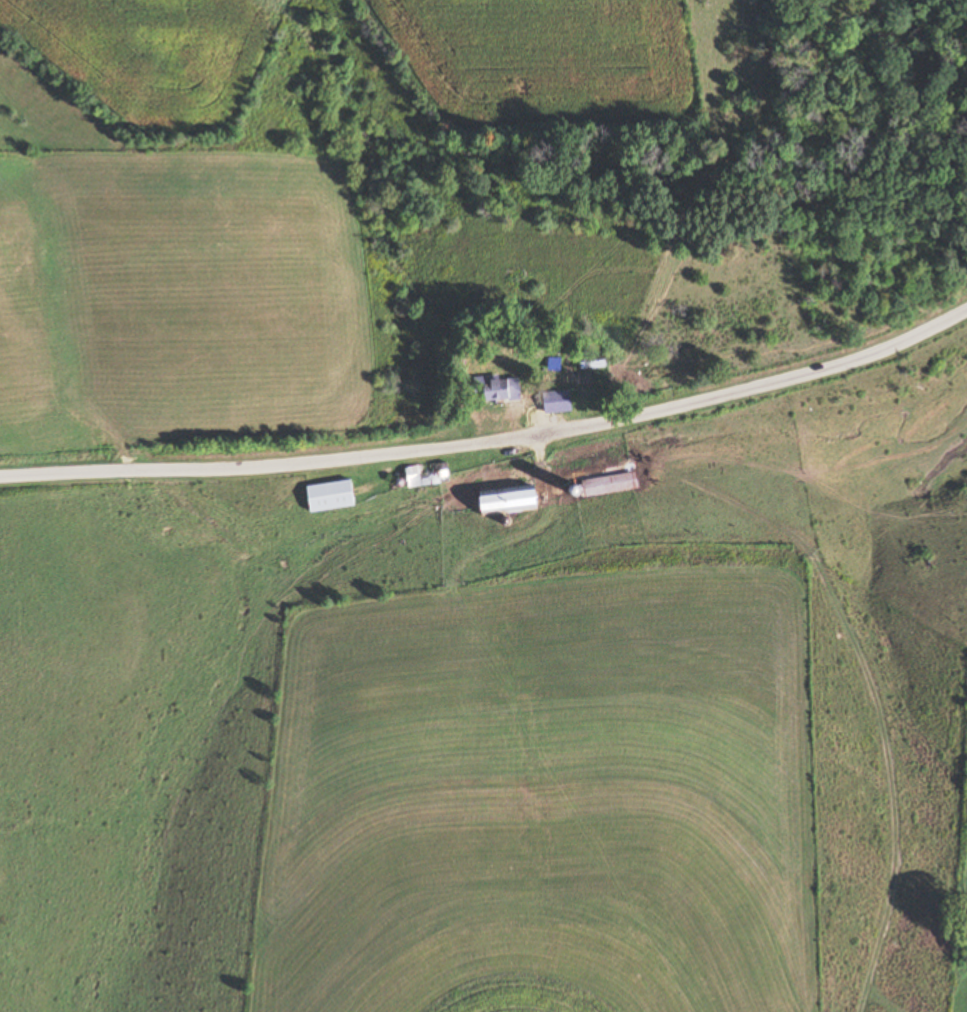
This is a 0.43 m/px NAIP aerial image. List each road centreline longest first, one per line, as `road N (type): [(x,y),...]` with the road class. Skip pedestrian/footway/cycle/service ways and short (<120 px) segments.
road 1 (residential): [(0,475),(320,461),(511,440),(820,370),(966,307)]

